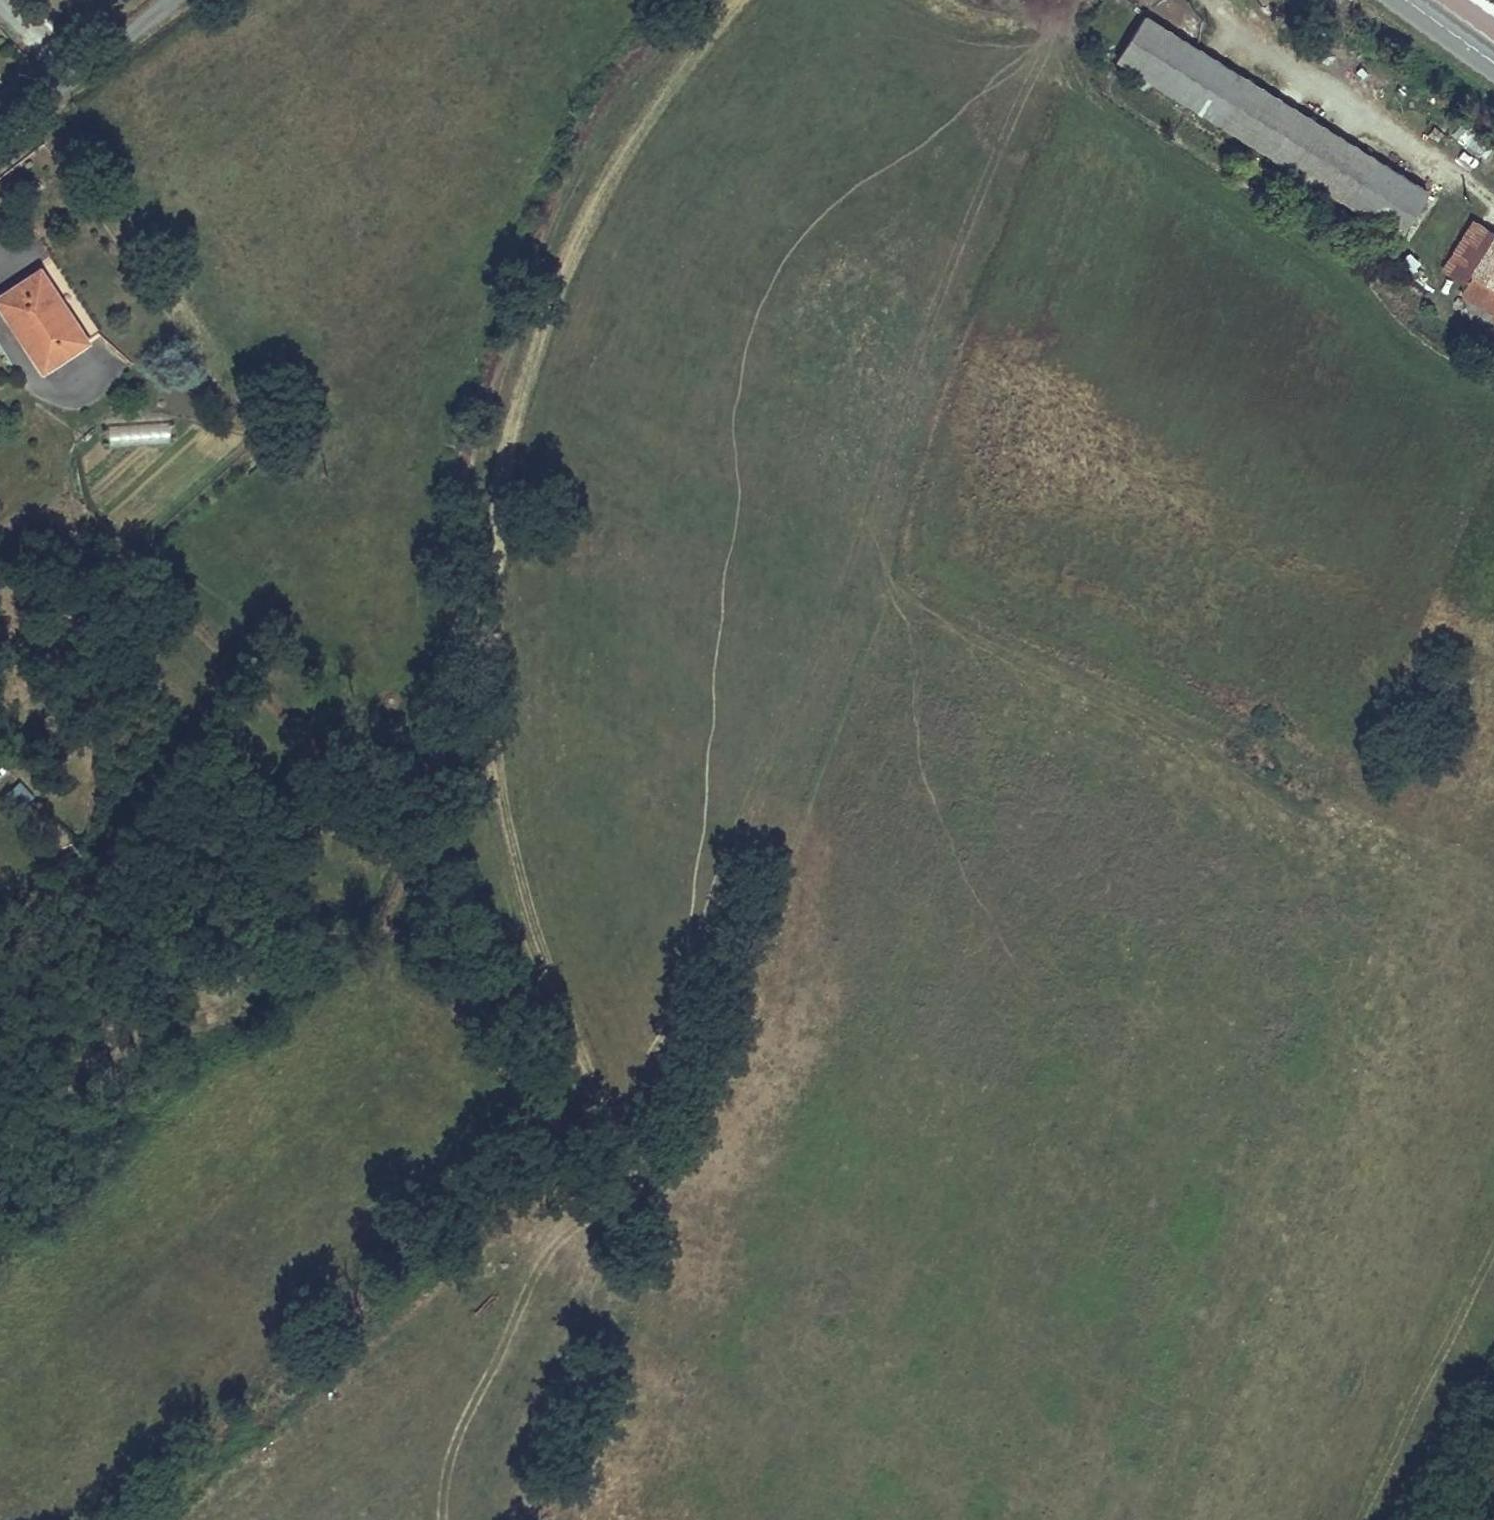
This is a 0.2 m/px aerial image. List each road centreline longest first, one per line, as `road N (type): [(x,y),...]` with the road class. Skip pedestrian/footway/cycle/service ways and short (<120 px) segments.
road 1 (track): [(444,1519),(440,1473),(468,1389),(604,1225),(614,1168),(509,810),(489,676),(501,486),(528,357),(575,253),(629,149),(747,0)]
road 2 (residential): [(0,140),(164,0)]

